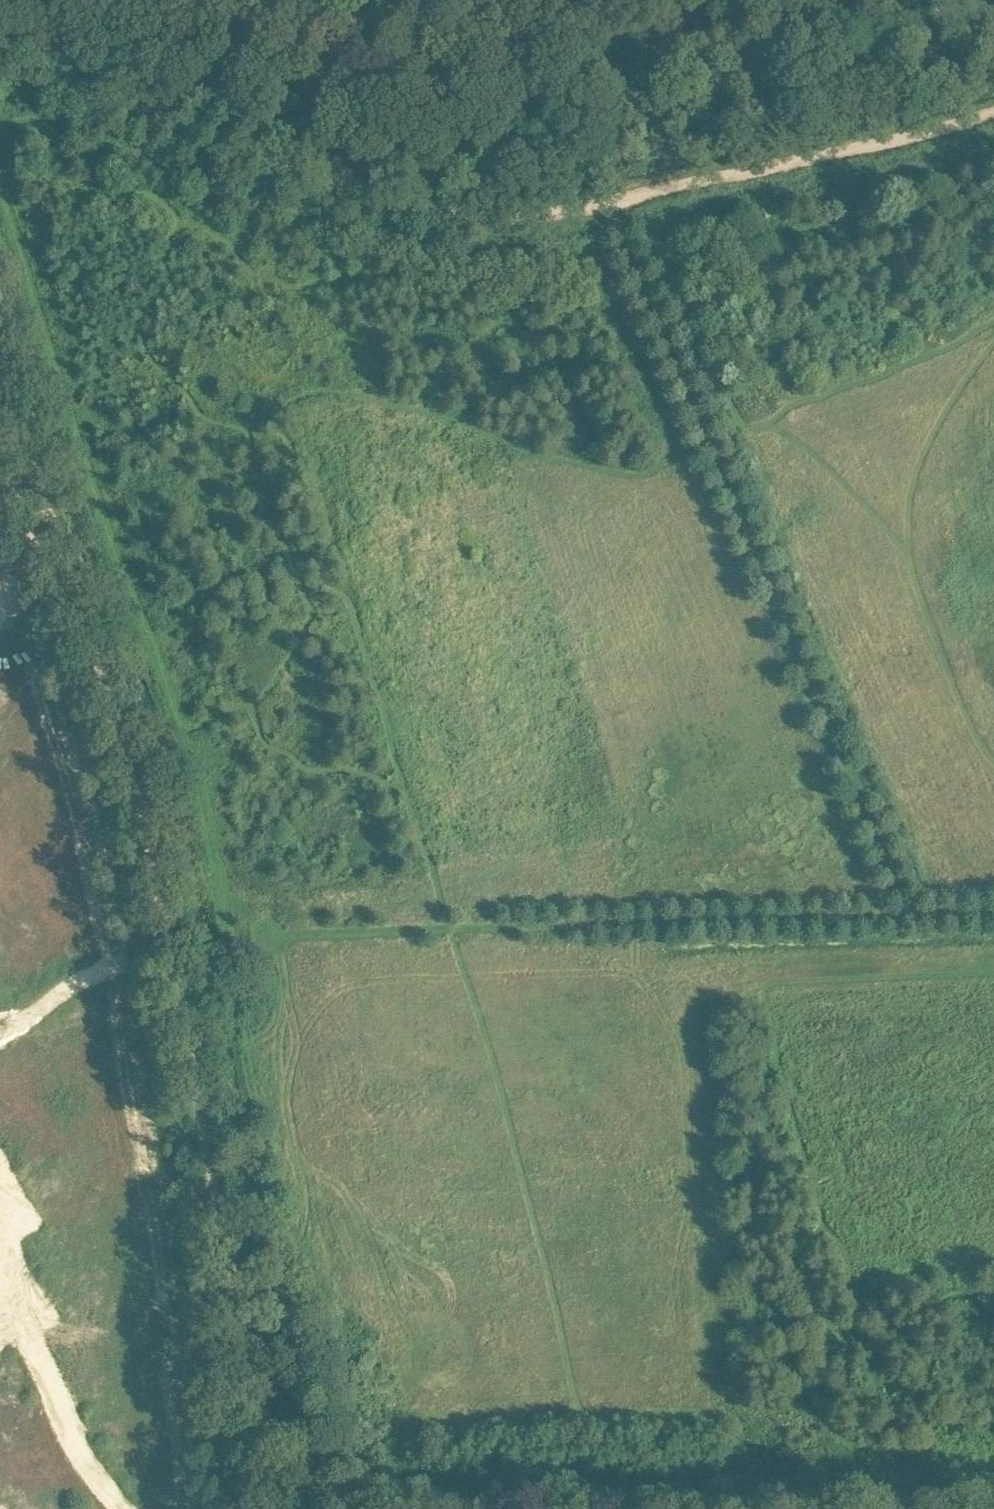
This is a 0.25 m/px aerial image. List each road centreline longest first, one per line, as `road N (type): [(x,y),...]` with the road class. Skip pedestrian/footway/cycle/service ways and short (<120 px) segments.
road 1 (track): [(0,349),(156,873),(275,1508)]
road 2 (track): [(993,114),(536,216),(450,208),(268,154),(0,55)]
road 3 (track): [(606,203),(896,893),(928,916),(993,914)]

